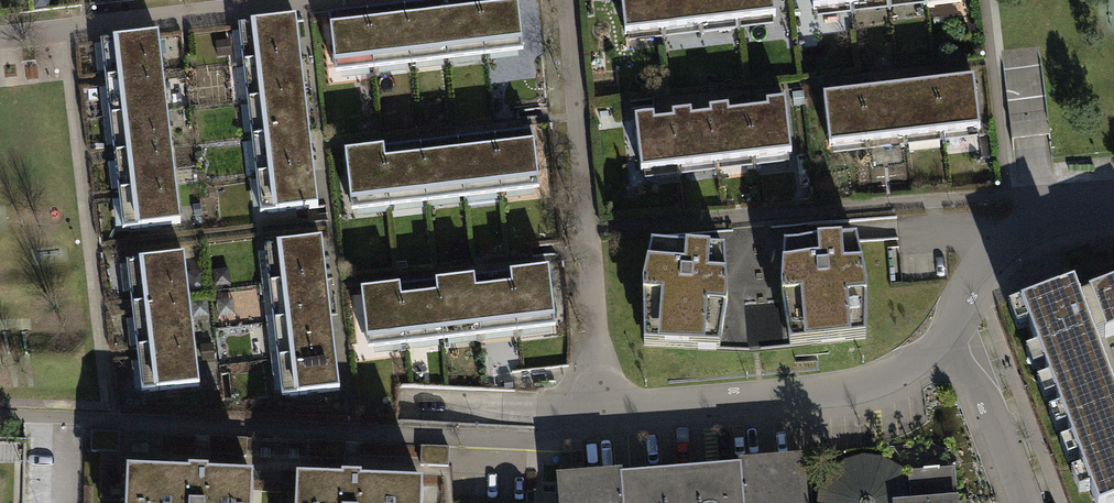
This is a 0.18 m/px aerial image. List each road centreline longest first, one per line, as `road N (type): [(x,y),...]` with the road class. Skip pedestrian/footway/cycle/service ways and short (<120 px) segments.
road 1 (residential): [(1020,502),(942,326),(987,253),(1026,224),(1113,208)]

